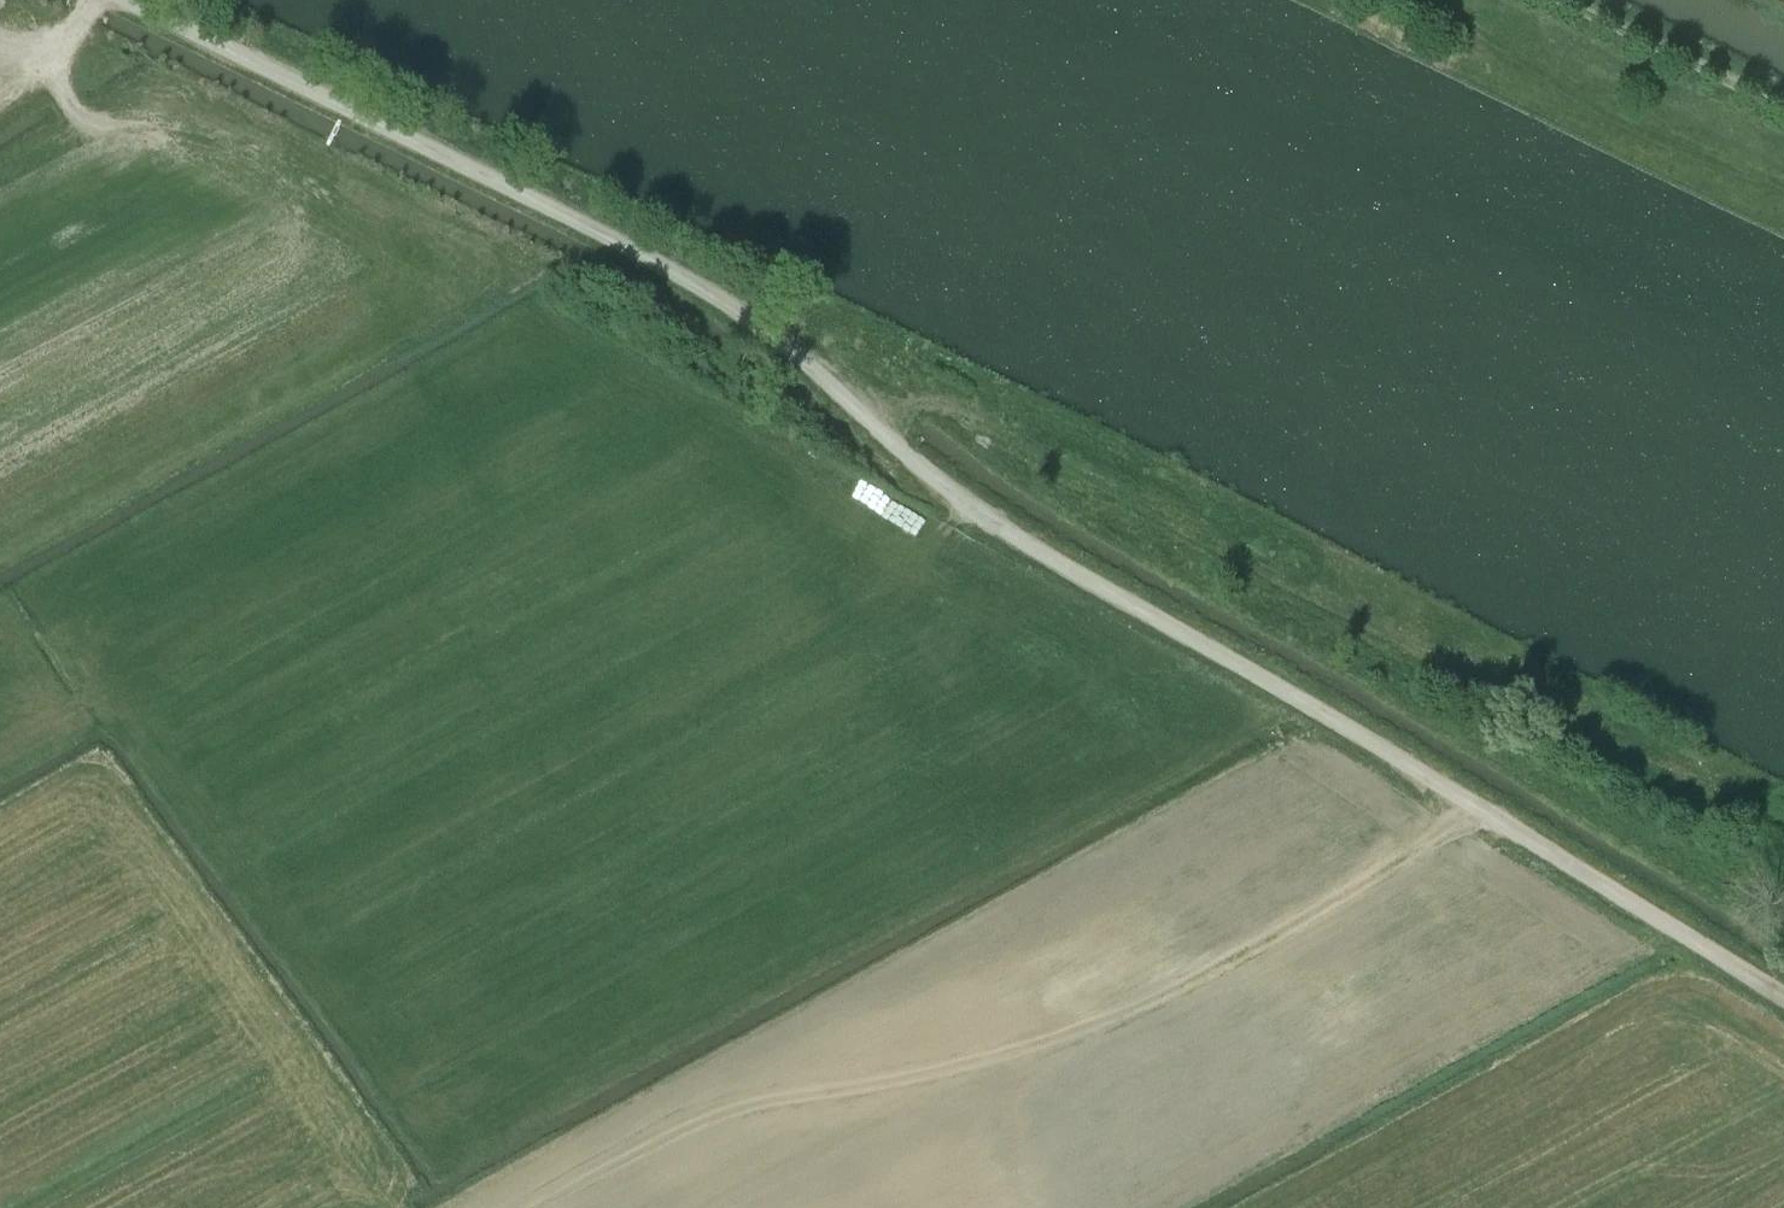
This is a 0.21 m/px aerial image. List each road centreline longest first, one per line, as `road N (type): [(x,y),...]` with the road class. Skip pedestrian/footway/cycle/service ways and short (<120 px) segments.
road 1 (track): [(1783,997),(1294,698),(1014,538),(720,303),(112,0)]
road 2 (track): [(1560,0),(1783,110)]

